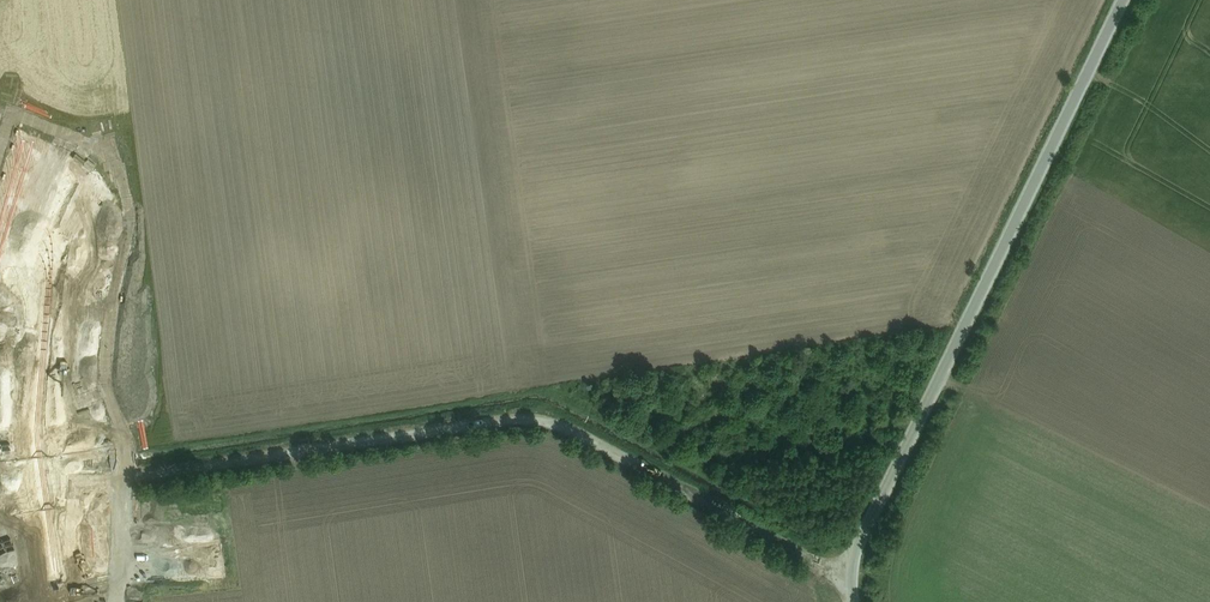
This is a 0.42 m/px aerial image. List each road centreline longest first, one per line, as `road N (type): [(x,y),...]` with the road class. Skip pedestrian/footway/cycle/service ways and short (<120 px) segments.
road 1 (track): [(852,568),(545,421),(471,424),(0,500)]
road 2 (unclassified): [(861,601),(852,568),(1126,0)]

